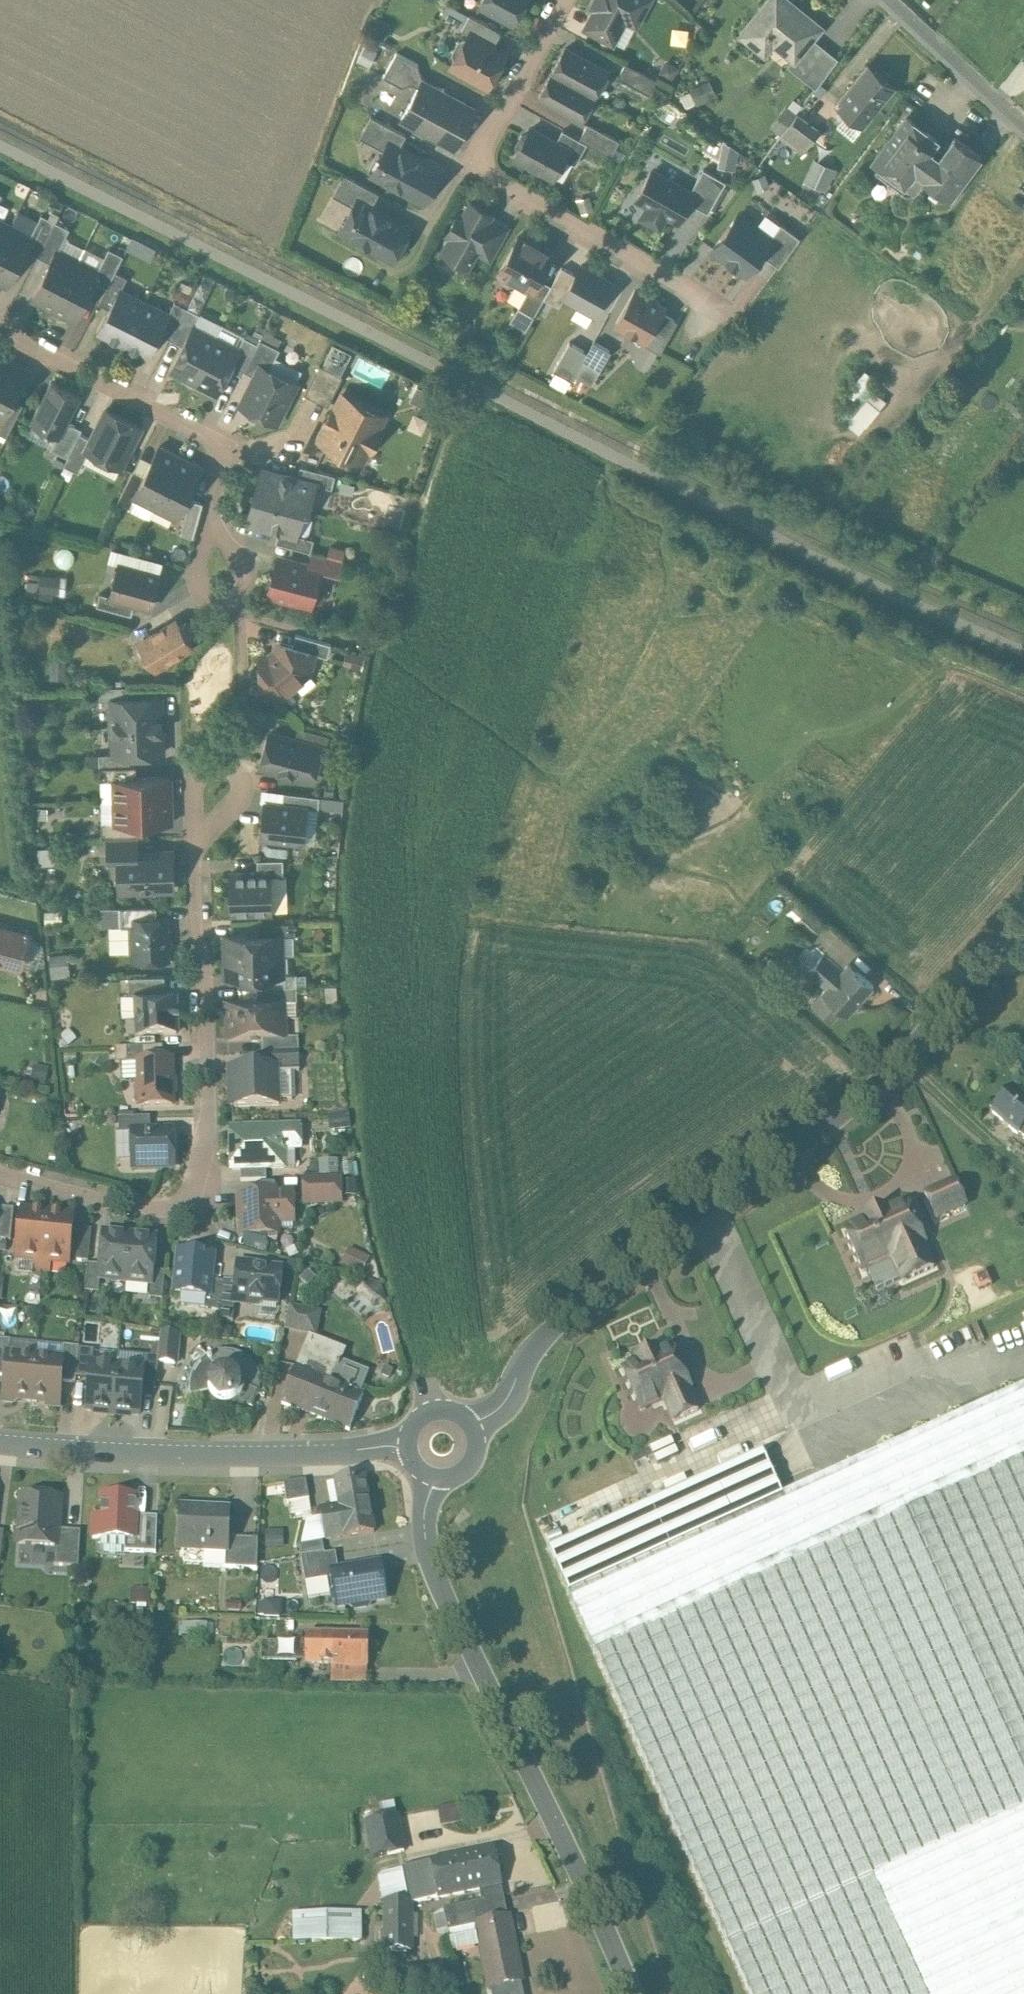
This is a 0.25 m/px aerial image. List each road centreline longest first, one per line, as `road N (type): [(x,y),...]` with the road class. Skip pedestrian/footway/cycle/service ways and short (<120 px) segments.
road 1 (unclassified): [(1023,926),(929,1040),(856,1104),(600,1281),(524,1351),(499,1408),(472,1422)]
road 2 (residential): [(0,1173),(157,1210),(180,1202),(193,1185),(210,1121),(195,846),(216,791)]
road 3 (unclassified): [(433,1478),(423,1531),(439,1591),(577,1858),(636,1993)]
road 4 (residential): [(566,0),(477,167),(729,319)]
road 5 (residential): [(409,1444),(231,1452),(0,1439)]
road 6 (residential): [(0,328),(219,439),(225,454),(212,527),(221,574)]
road 7 (residential): [(881,0),(1023,130)]

